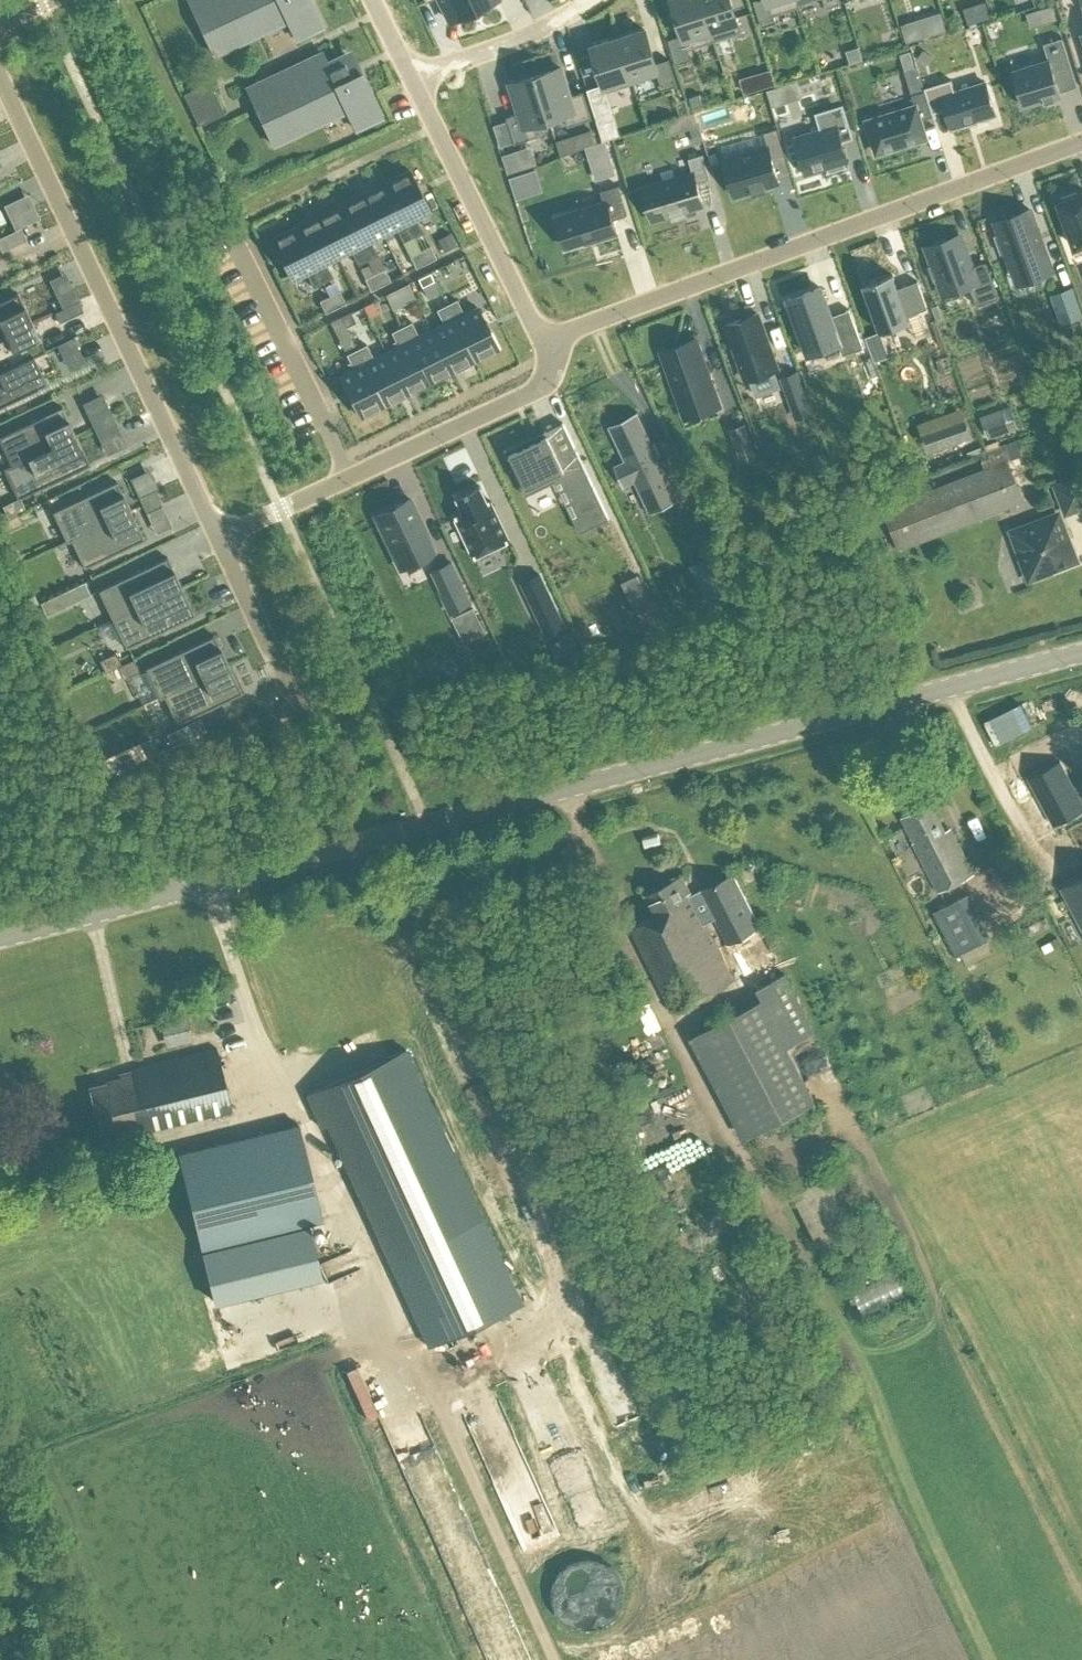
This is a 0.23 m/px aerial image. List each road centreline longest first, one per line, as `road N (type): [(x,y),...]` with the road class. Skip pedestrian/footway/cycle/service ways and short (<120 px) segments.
road 1 (tertiary): [(0,938),(1081,652)]
road 2 (residential): [(548,348),(623,312),(1081,143)]
road 3 (residential): [(0,75),(219,538)]
road 4 (residential): [(548,348),(414,85)]
road 5 (residential): [(348,476),(222,213)]
road 6 (residential): [(348,476),(539,389),(548,348)]
road 7 (residential): [(590,0),(414,85)]
road 8 (residential): [(219,538),(297,707)]
road 9 (residential): [(219,538),(348,476)]

